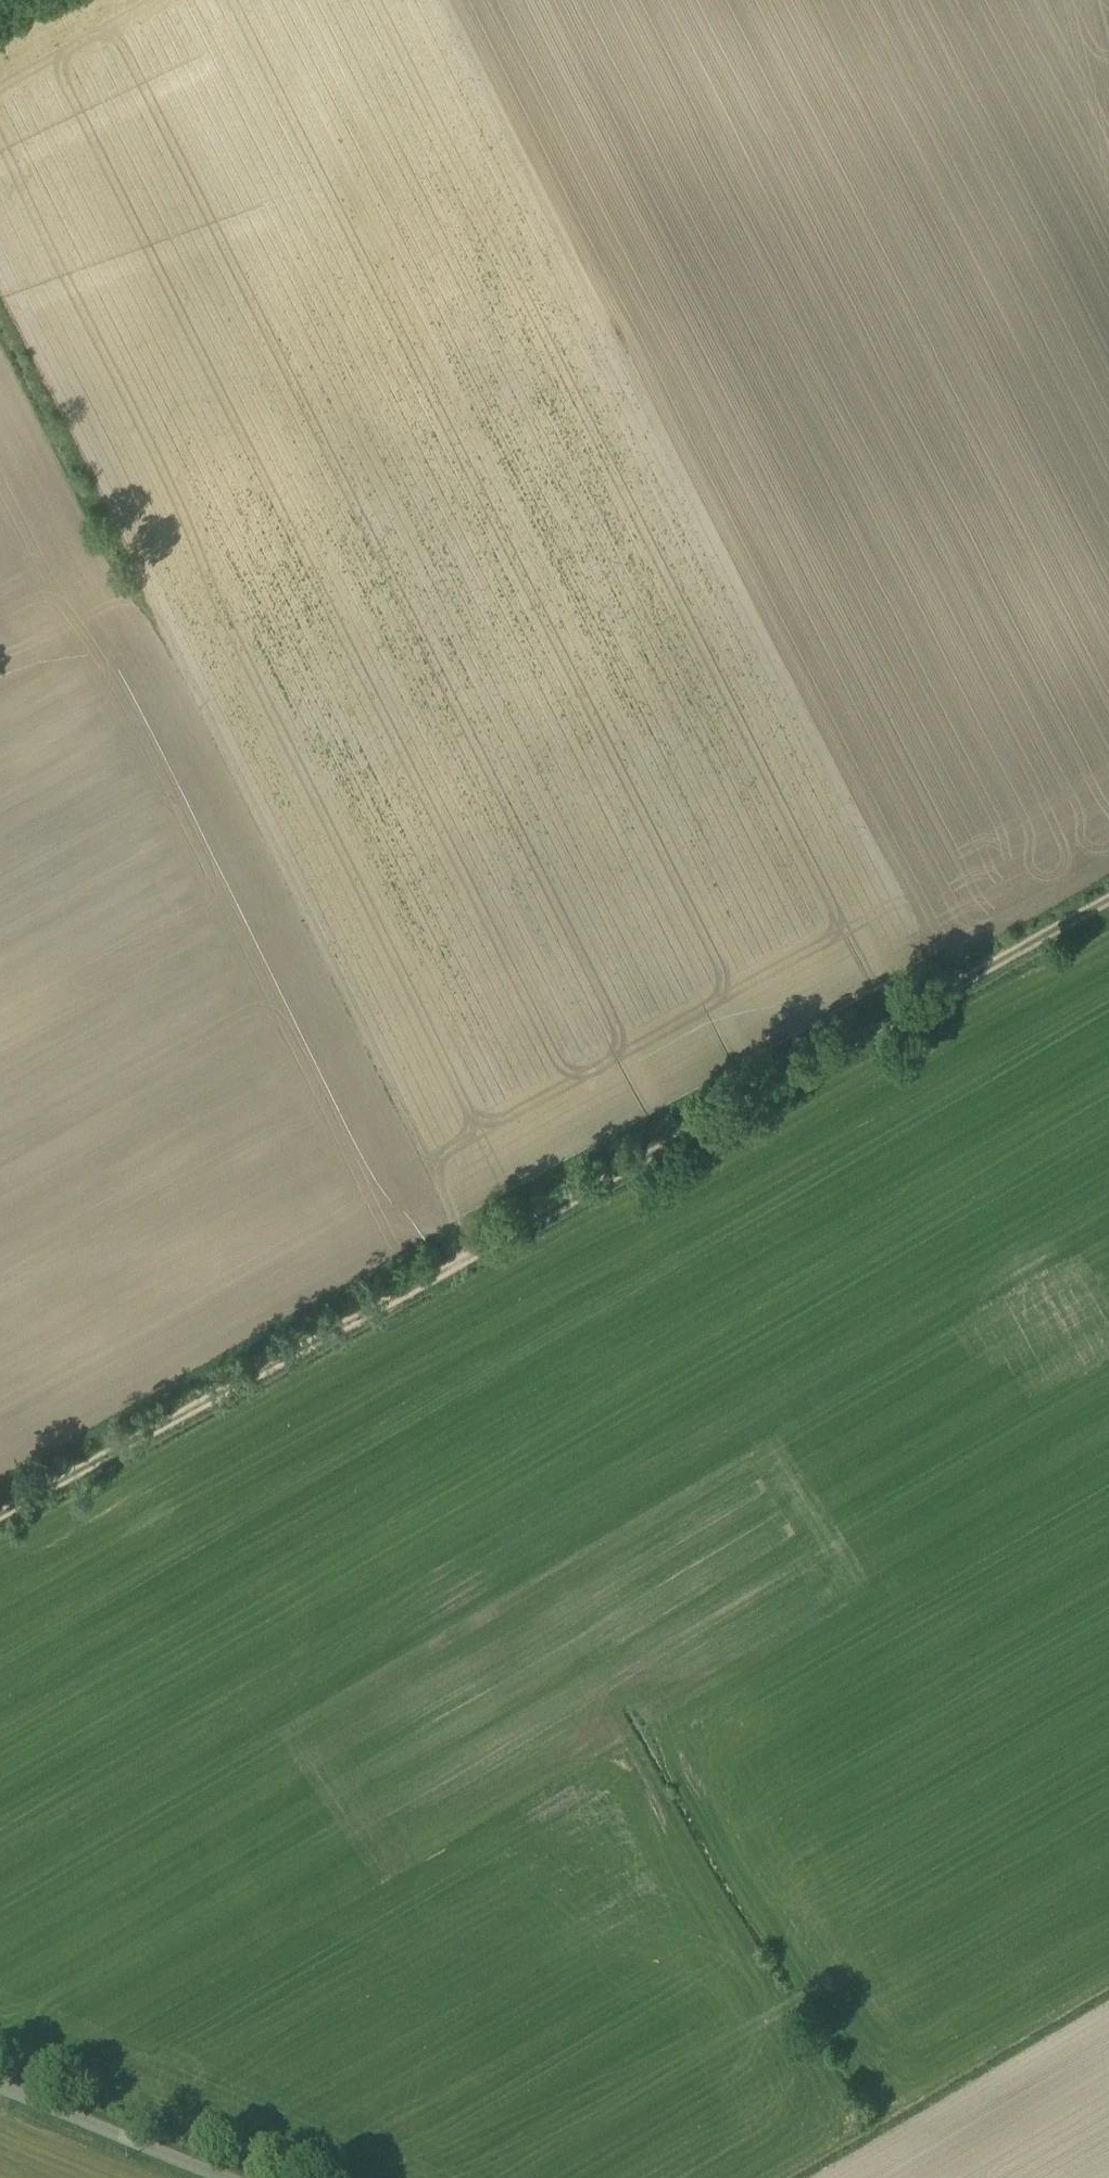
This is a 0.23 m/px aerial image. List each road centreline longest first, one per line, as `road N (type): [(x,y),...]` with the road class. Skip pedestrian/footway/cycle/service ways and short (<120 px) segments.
road 1 (track): [(1108,892),(0,1515)]
road 2 (unclassified): [(0,2087),(224,2177)]

